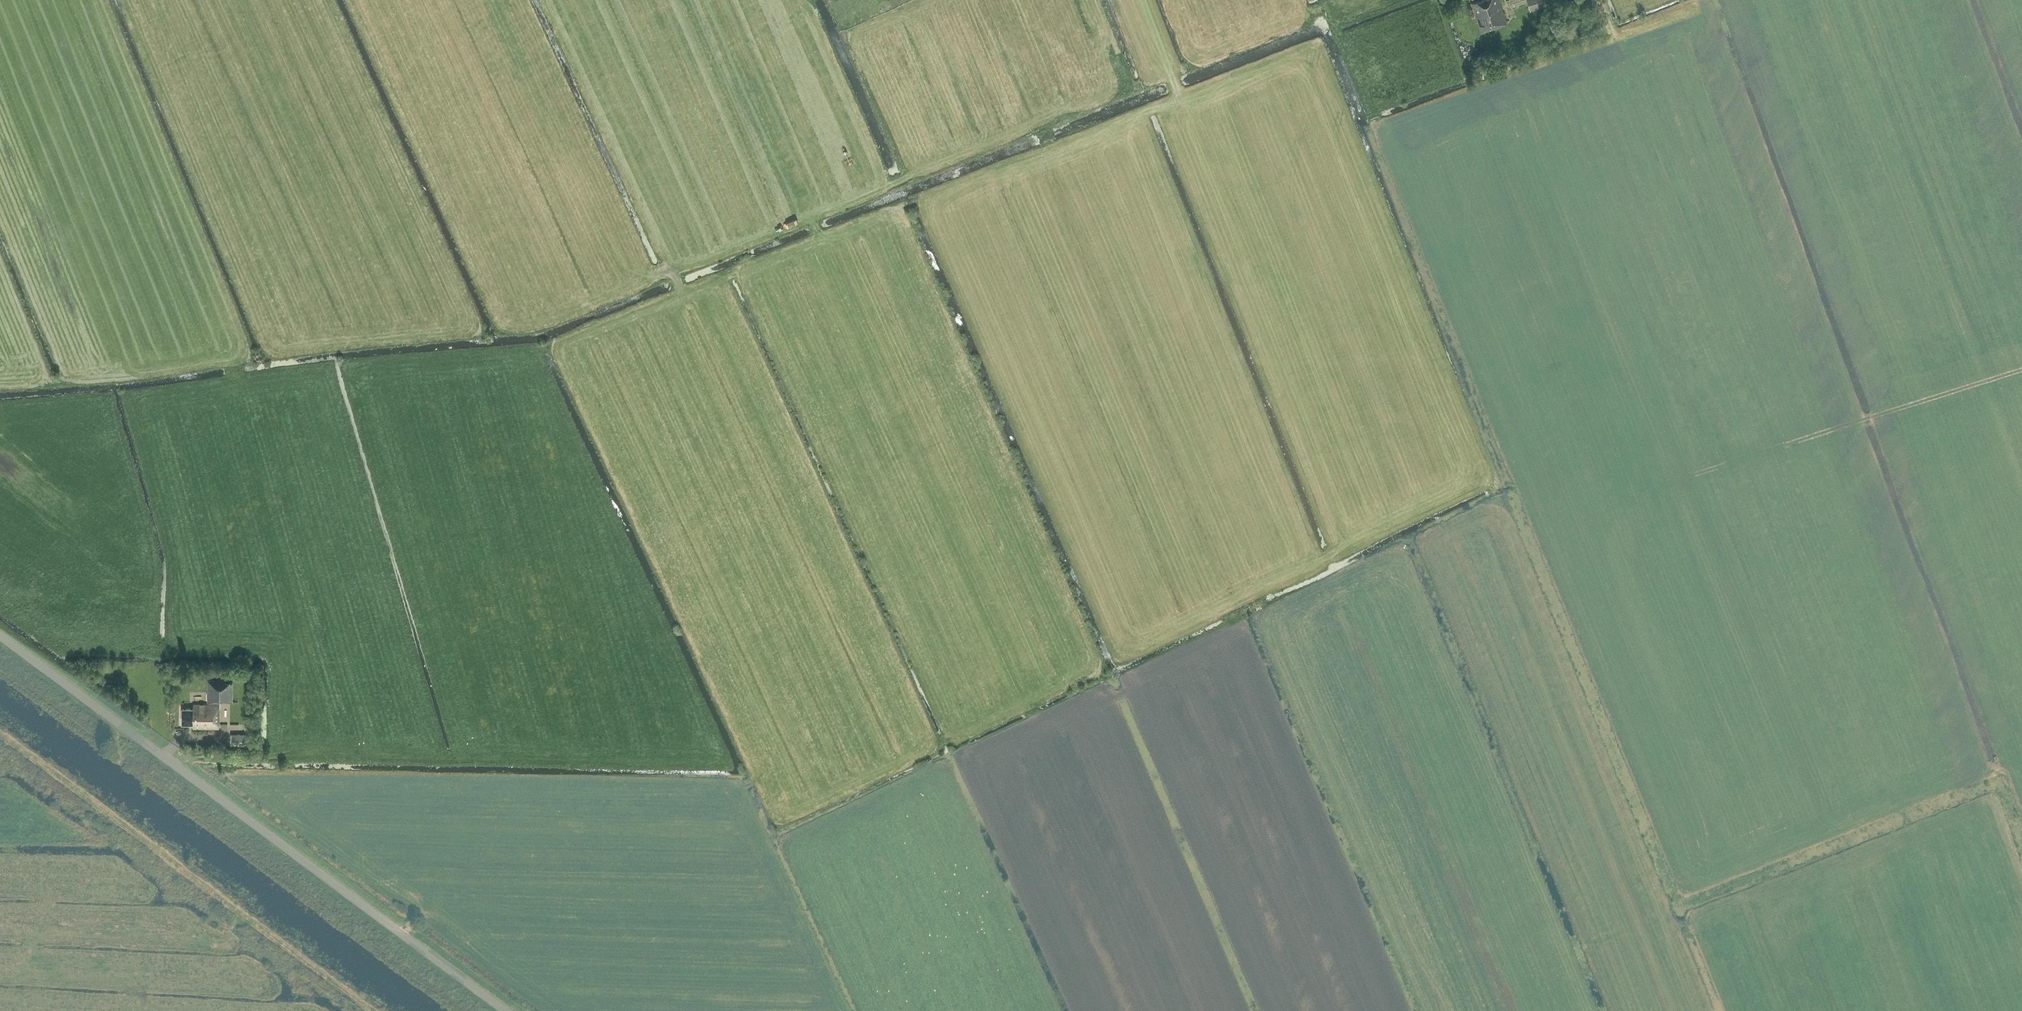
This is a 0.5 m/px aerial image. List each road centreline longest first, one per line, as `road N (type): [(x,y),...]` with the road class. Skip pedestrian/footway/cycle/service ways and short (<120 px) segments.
road 1 (tertiary): [(504,1010),(0,638)]
road 2 (track): [(369,1010),(0,735)]

